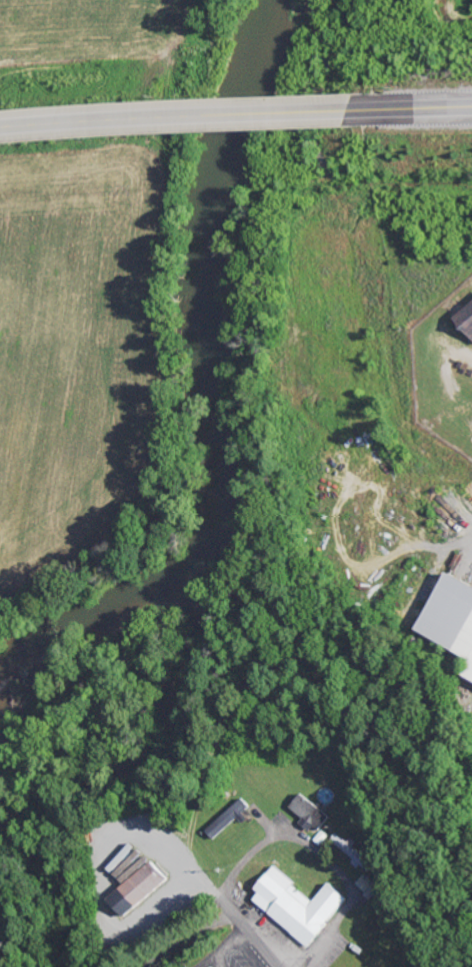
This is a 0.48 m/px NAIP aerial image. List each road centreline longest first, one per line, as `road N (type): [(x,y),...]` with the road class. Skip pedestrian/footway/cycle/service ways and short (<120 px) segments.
road 1 (trunk): [(0,128),(363,110)]

